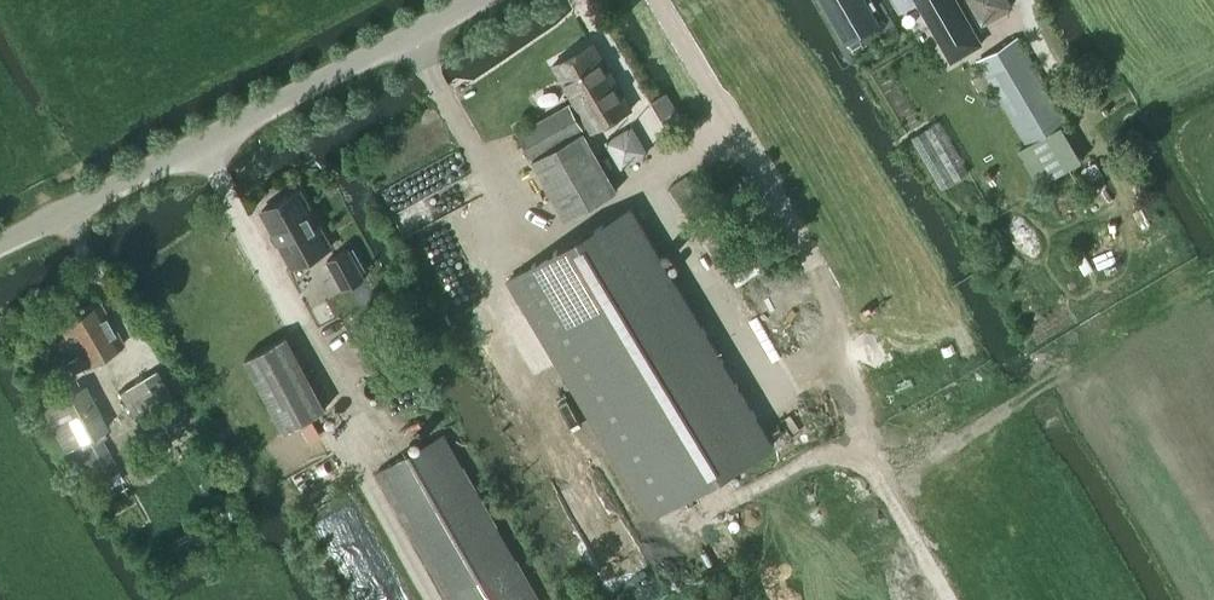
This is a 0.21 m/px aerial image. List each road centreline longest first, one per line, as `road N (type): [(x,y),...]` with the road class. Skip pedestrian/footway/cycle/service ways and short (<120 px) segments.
road 1 (unclassified): [(0,248),(475,0)]
road 2 (track): [(365,441),(362,472),(432,599)]

